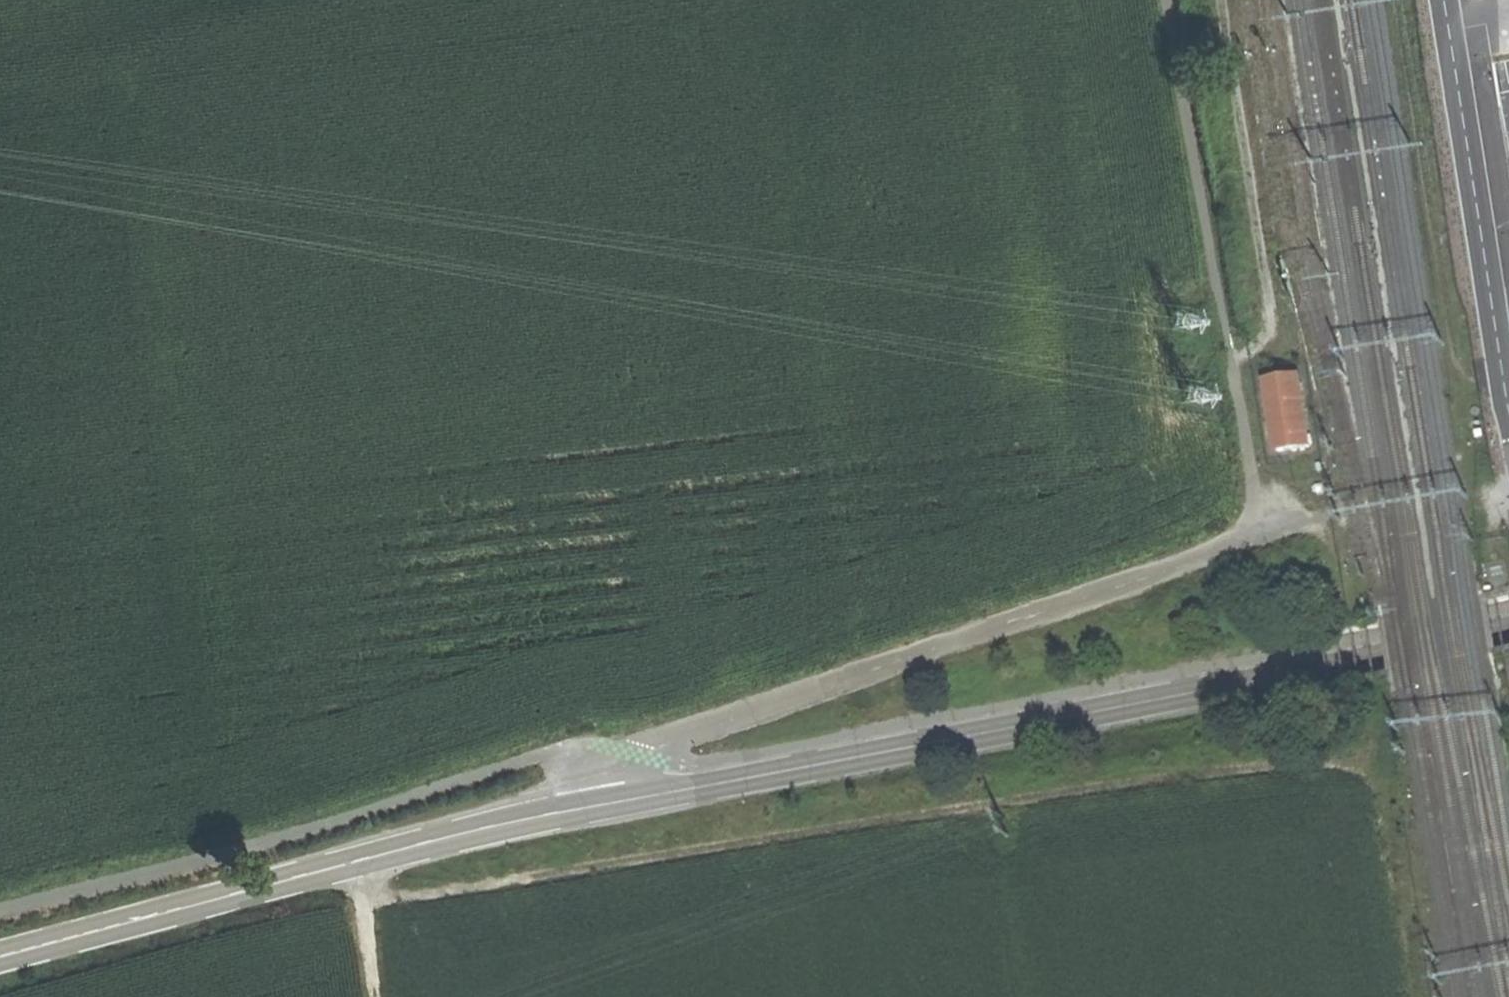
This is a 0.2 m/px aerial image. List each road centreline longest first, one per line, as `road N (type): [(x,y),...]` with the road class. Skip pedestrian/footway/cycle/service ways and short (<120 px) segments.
road 1 (secondary): [(0,953),(504,825),(1508,620)]
road 2 (unclassified): [(1442,0),(1508,410)]
road 3 (track): [(376,996),(355,861)]

